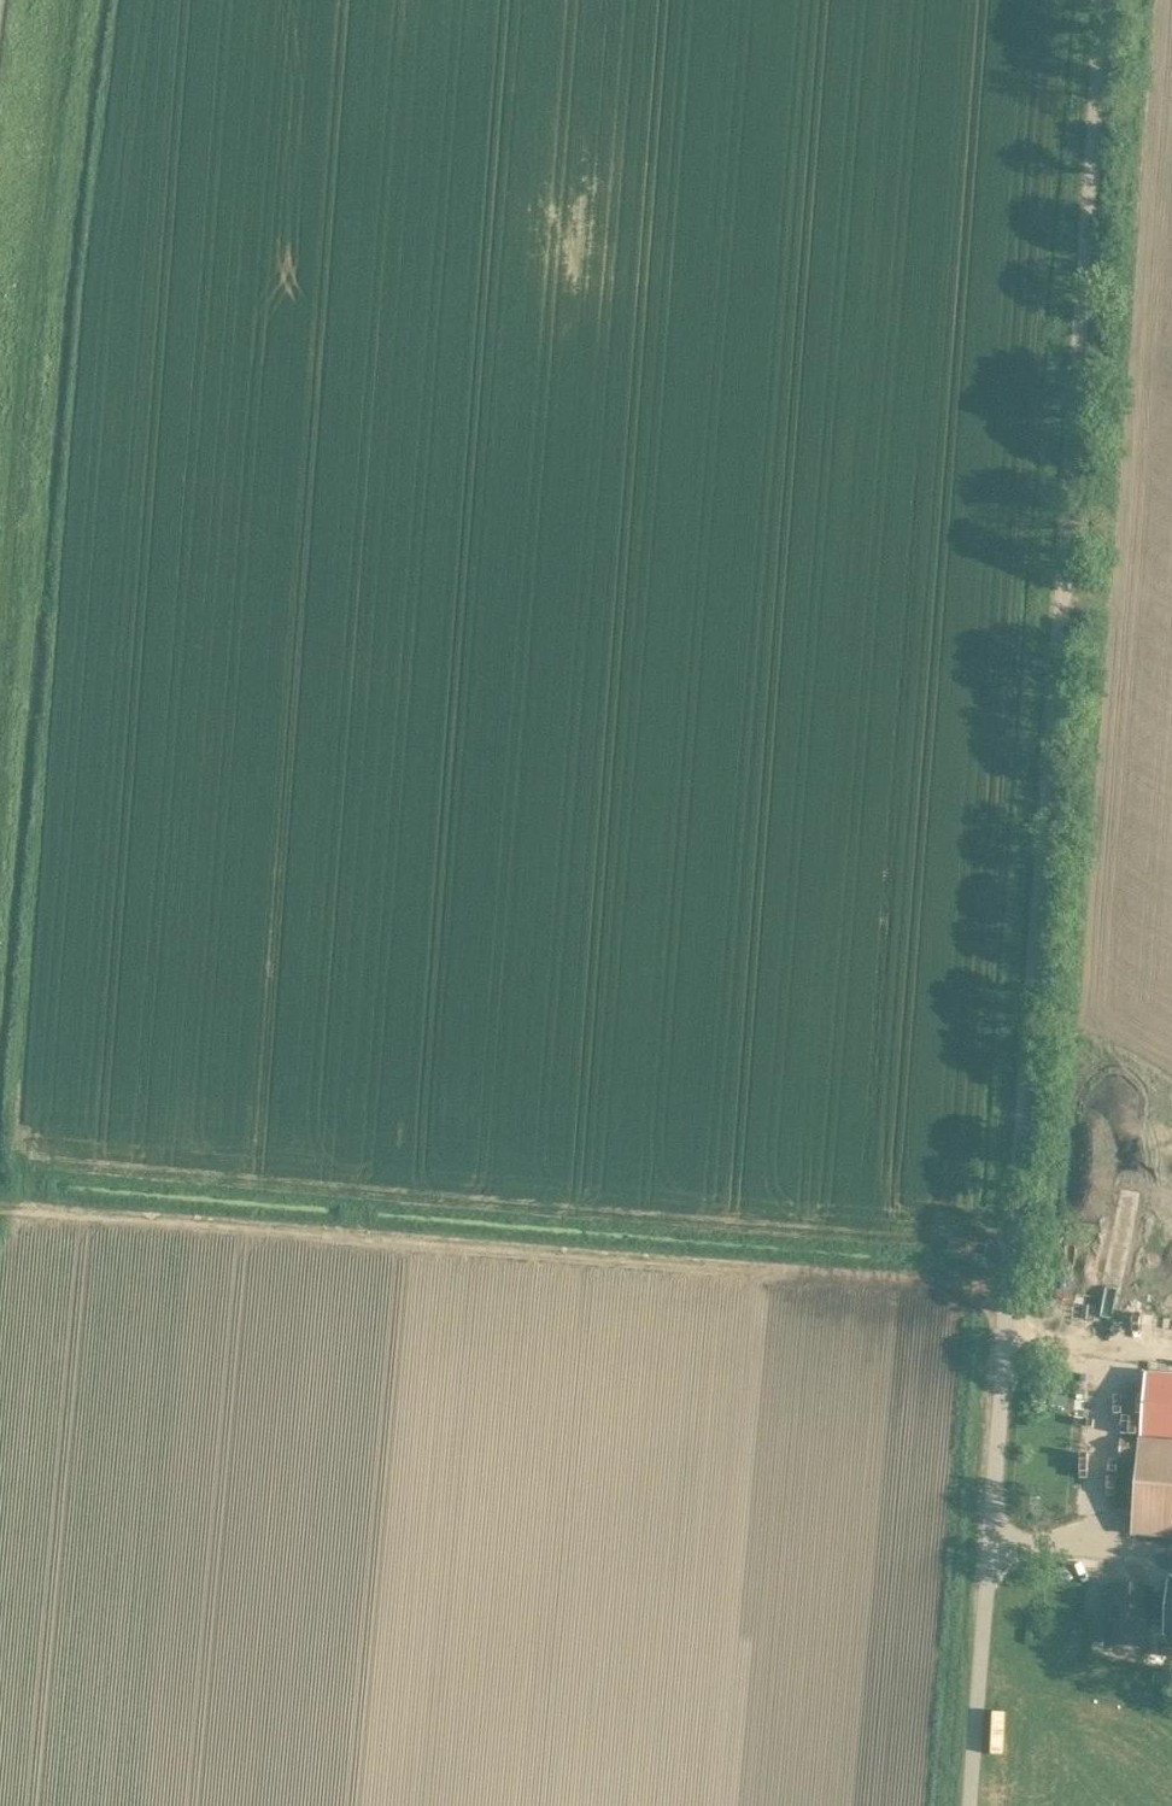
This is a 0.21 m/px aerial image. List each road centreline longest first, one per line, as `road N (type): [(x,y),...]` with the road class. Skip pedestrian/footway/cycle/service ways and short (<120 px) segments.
road 1 (unclassified): [(969,1805),(1102,0)]
road 2 (track): [(0,1205),(1006,1288)]

